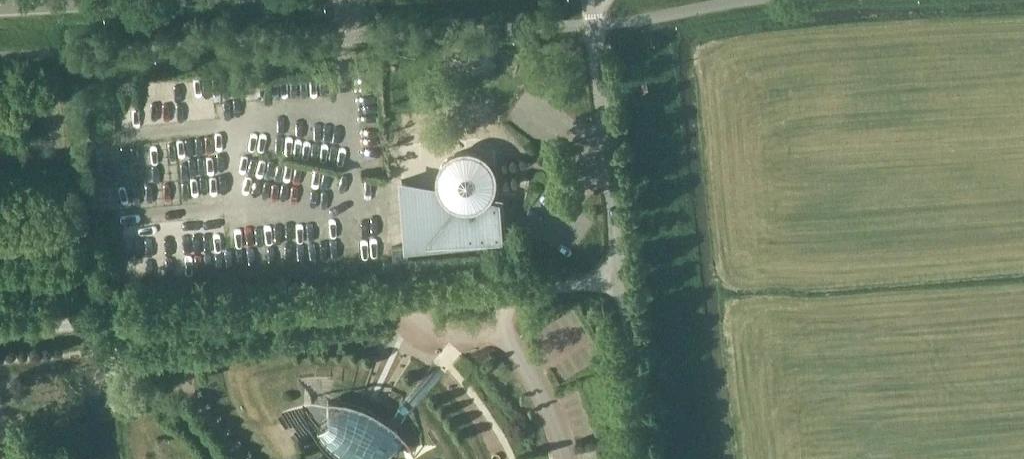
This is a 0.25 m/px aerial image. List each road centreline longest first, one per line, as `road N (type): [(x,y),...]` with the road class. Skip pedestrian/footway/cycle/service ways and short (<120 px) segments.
road 1 (track): [(614,284),(0,330)]
road 2 (unclassified): [(595,25),(614,284),(639,458)]
road 3 (secondary): [(0,9),(155,0)]

